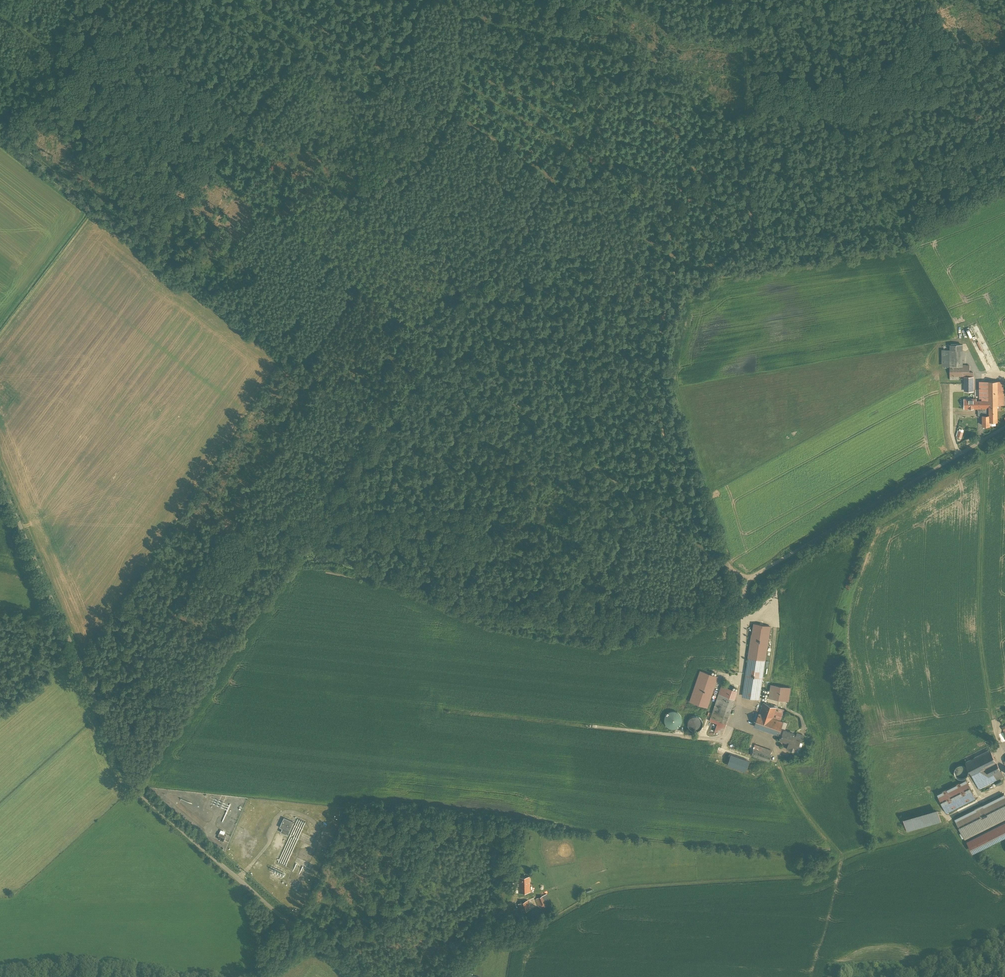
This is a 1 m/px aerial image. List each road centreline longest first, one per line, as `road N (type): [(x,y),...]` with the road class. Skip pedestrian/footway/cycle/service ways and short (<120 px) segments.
road 1 (tertiary): [(358,976),(134,787),(65,627)]
road 2 (track): [(742,0),(748,226),(741,248),(709,264),(682,260),(555,179)]
road 3 (track): [(747,583),(731,562),(443,349)]
road 4 (track): [(555,179),(276,0)]
road 5 (unclassified): [(1004,427),(762,568),(747,583),(744,613)]
road 6 (track): [(555,179),(443,349)]
road 7 (tertiary): [(0,480),(65,627)]

